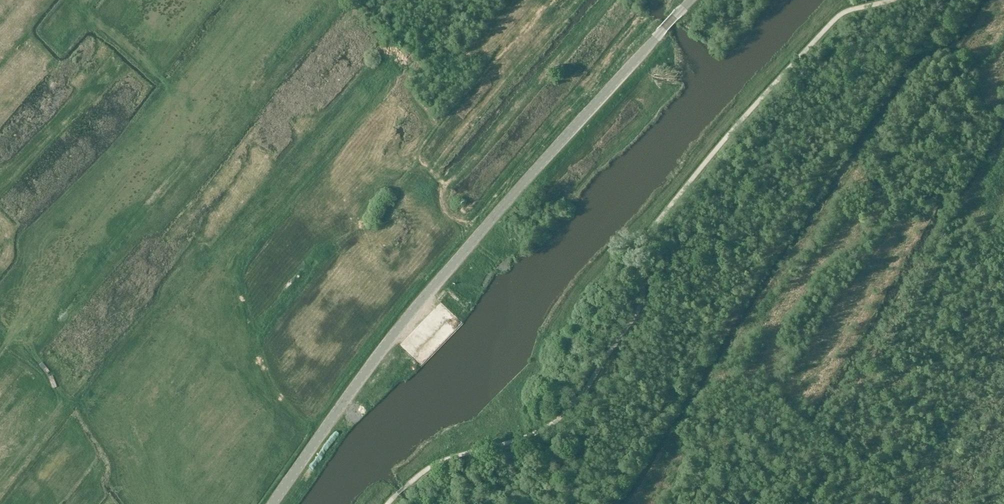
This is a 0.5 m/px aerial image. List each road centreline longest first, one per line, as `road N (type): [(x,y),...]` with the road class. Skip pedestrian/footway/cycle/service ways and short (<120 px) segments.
road 1 (tertiary): [(272,503),(431,290),(691,0)]

